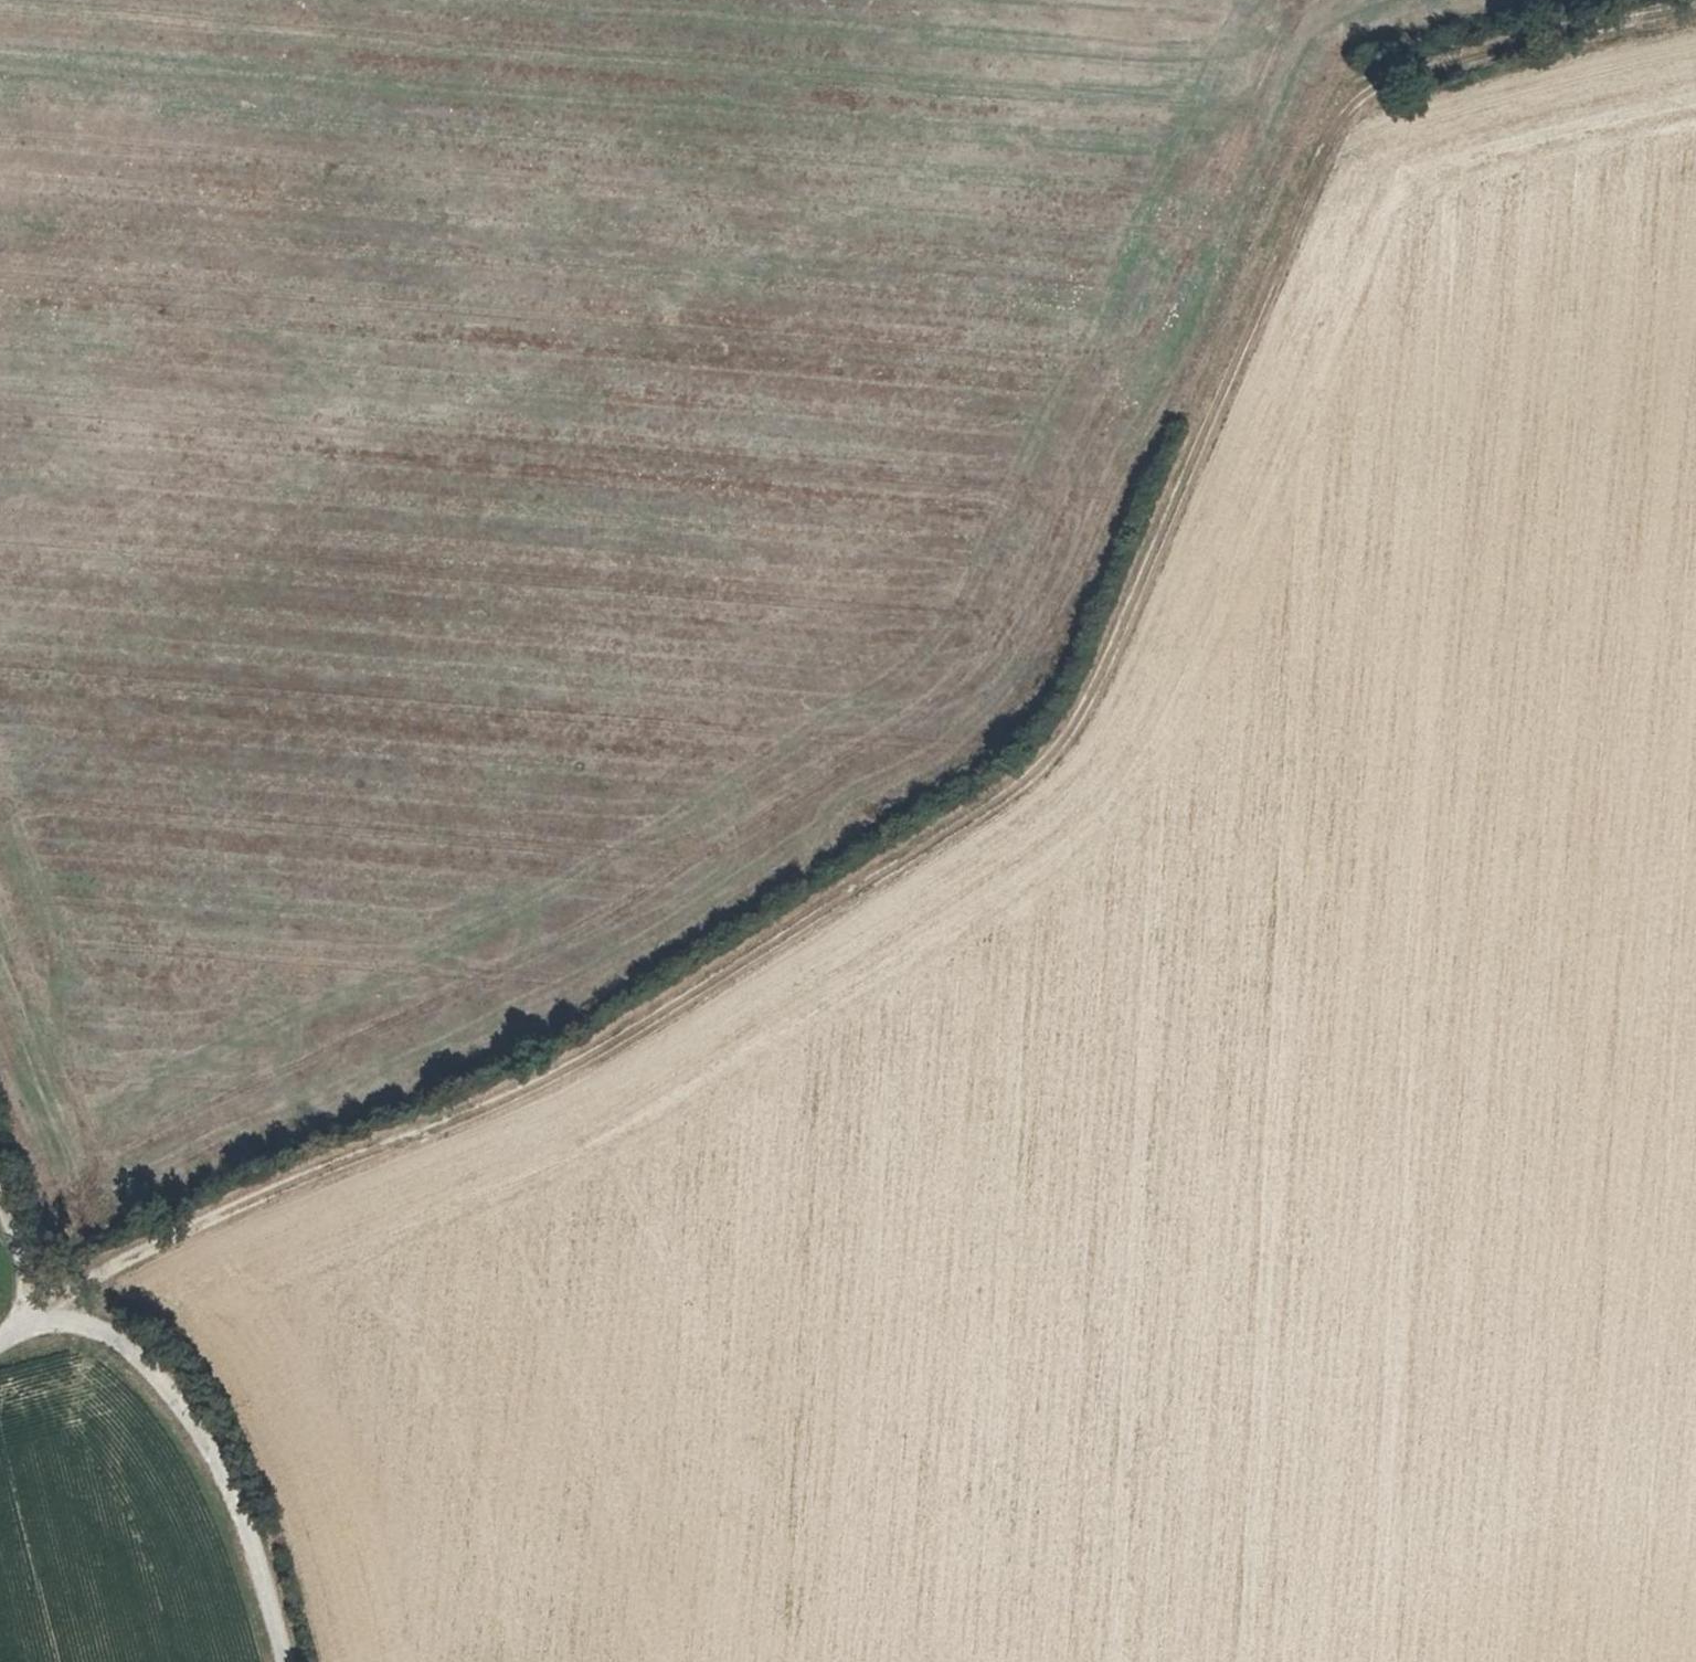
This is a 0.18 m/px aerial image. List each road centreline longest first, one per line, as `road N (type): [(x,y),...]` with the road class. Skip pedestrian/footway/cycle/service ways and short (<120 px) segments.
road 1 (track): [(0,1341),(36,1308),(227,1209),(491,1104),(645,1020),(1014,785),(1061,742),(1112,666),(1344,115),(1421,58),(1695,17)]
road 2 (track): [(297,1661),(258,1517),(198,1402),(114,1329),(36,1308),(0,1219)]

